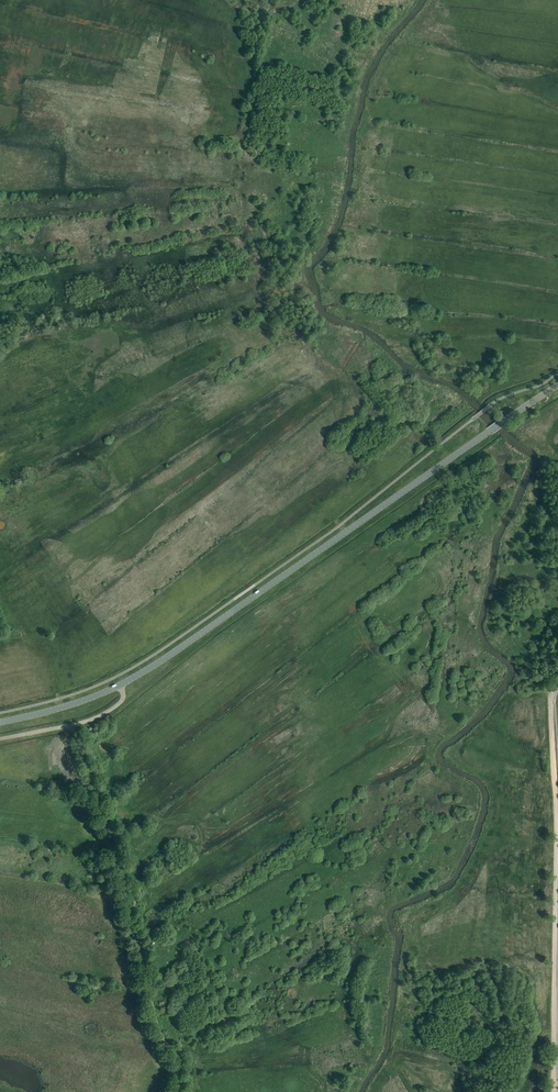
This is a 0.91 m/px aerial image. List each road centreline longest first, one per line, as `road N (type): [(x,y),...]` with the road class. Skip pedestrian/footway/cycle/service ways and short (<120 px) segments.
road 1 (tertiary): [(489,432),(153,666),(92,698),(0,722)]
road 2 (track): [(554,1091),(551,701),(557,683)]
road 3 (track): [(71,726),(160,1032),(178,1060),(173,1091)]

